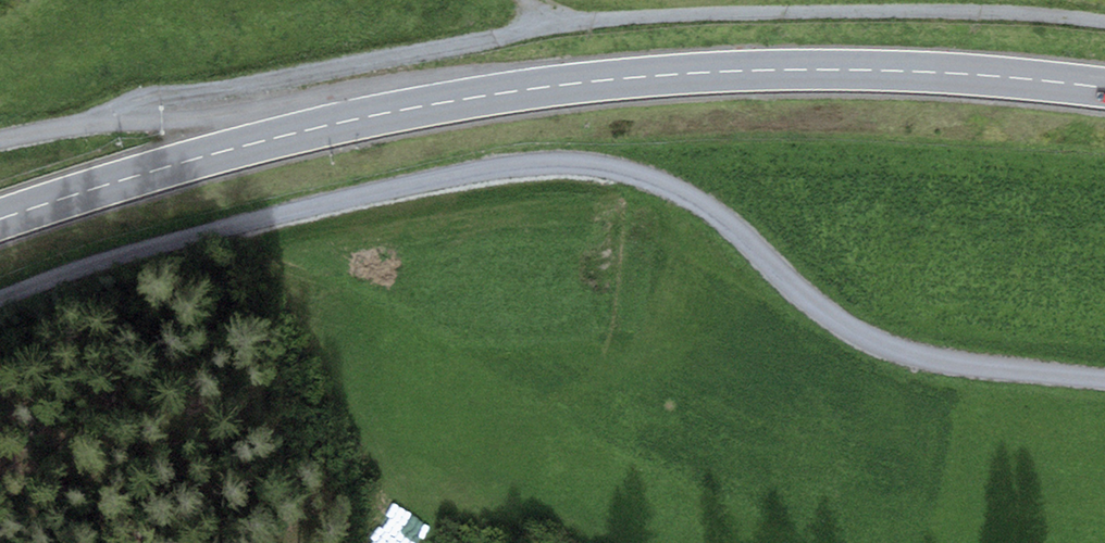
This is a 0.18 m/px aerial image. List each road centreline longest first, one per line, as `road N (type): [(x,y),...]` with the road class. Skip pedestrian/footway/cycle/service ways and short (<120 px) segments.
road 1 (track): [(0,306),(256,219),(564,162),(628,167),(663,182),(859,335),(906,353),(1104,377)]
road 2 (primary): [(1104,89),(961,73),(726,71),(399,111)]
road 3 (track): [(1104,21),(972,12),(587,20)]
road 4 (track): [(587,20),(136,119)]
road 5 (primary): [(399,111),(247,145),(0,220)]
road 6 (primary): [(399,111),(171,120)]
road 7 (track): [(136,119),(0,142)]

